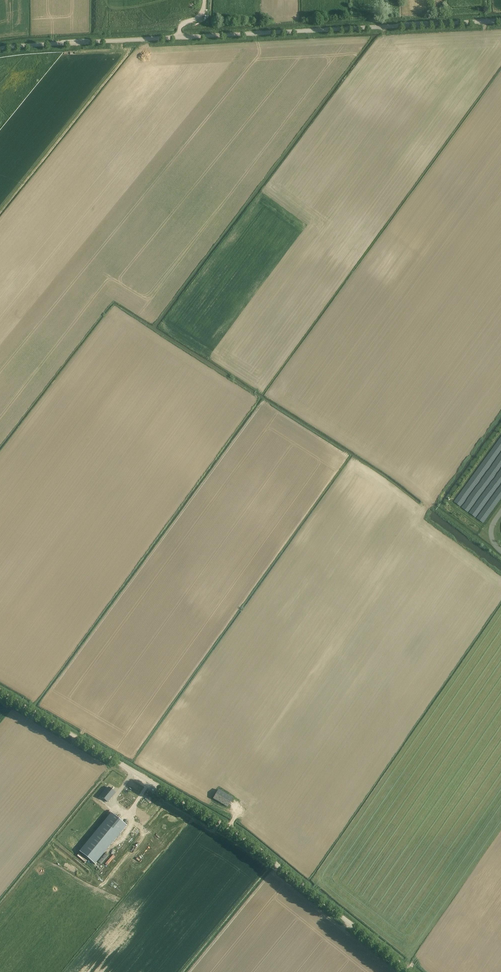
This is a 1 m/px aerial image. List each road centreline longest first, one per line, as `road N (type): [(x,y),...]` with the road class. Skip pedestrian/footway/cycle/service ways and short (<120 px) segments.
road 1 (unclassified): [(0,49),(500,21)]
road 2 (unclassified): [(408,971),(258,844),(0,692)]

